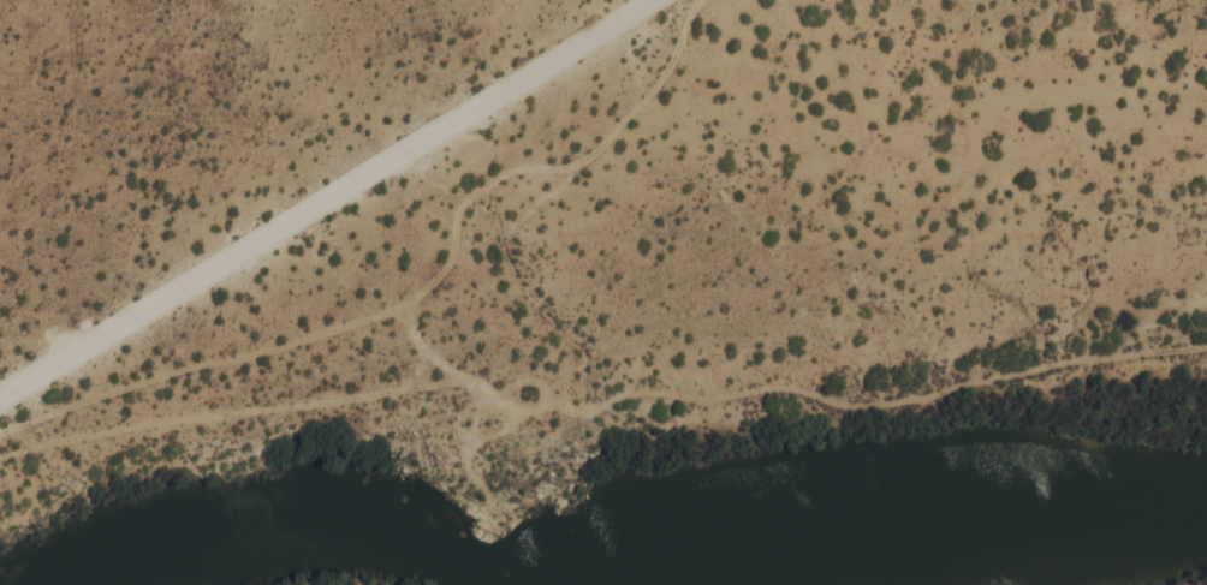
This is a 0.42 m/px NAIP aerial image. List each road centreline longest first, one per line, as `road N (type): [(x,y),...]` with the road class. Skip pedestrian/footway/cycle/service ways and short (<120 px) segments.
road 1 (residential): [(0,459),(174,422),(465,383),(524,410),(588,412),(630,394),(695,399),(796,389),(845,408),(882,408),(1076,363),(1206,348)]
road 2 (residential): [(0,433),(202,365),(368,322),(422,296),(450,267),(468,203),(509,174),(573,168),(594,157),(670,72),(704,0)]

